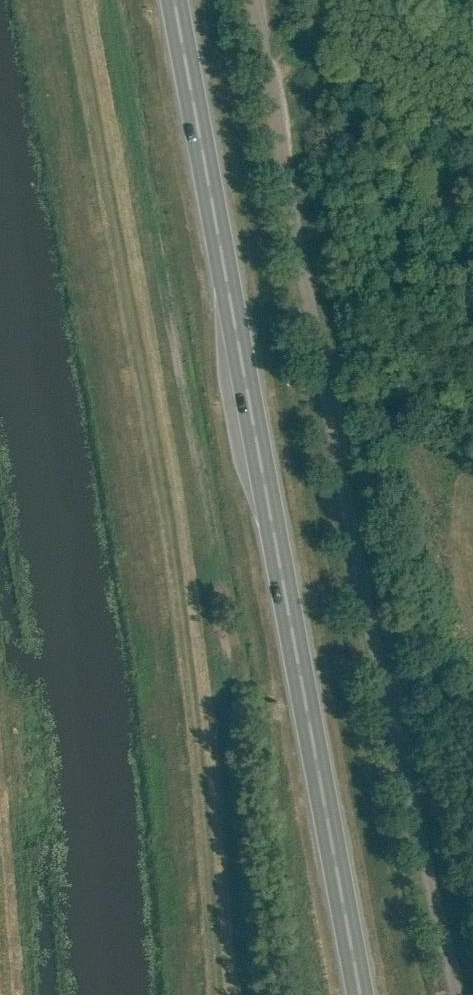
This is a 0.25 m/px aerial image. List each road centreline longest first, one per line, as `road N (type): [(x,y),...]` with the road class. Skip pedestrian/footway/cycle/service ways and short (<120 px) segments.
road 1 (unclassified): [(457,994),(286,205),(253,0)]
road 2 (trunk): [(362,994),(176,0)]

